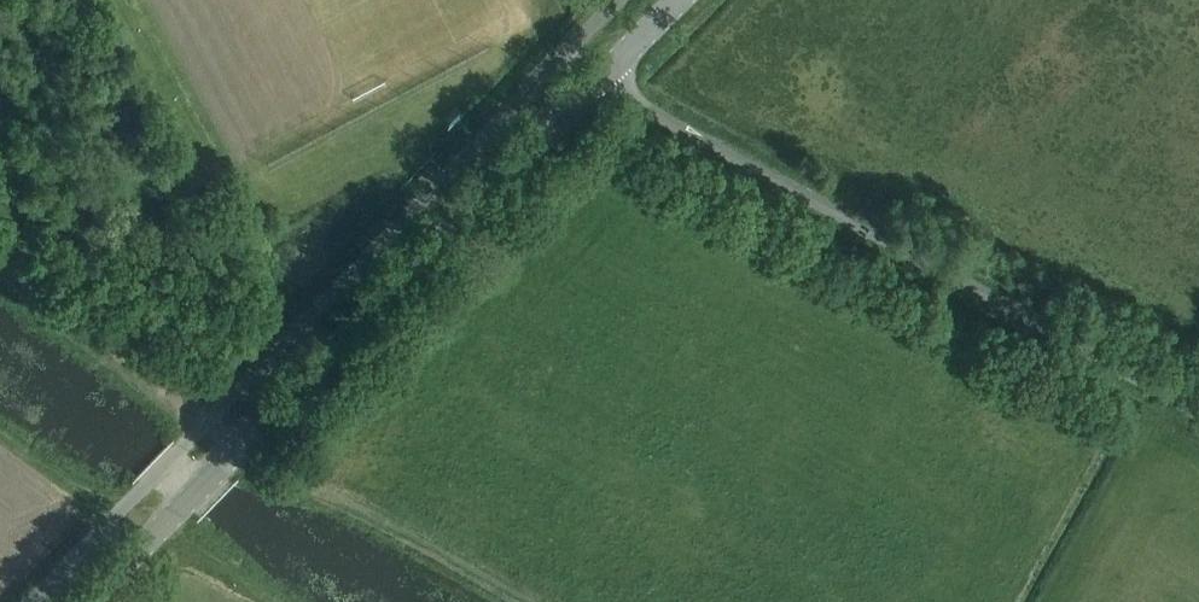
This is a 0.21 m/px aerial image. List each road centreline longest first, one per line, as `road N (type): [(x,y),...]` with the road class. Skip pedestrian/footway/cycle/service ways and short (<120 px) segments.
road 1 (tertiary): [(92,601),(597,81)]
road 2 (unclassified): [(597,81),(1198,413)]
road 3 (track): [(0,270),(238,448),(513,601)]

